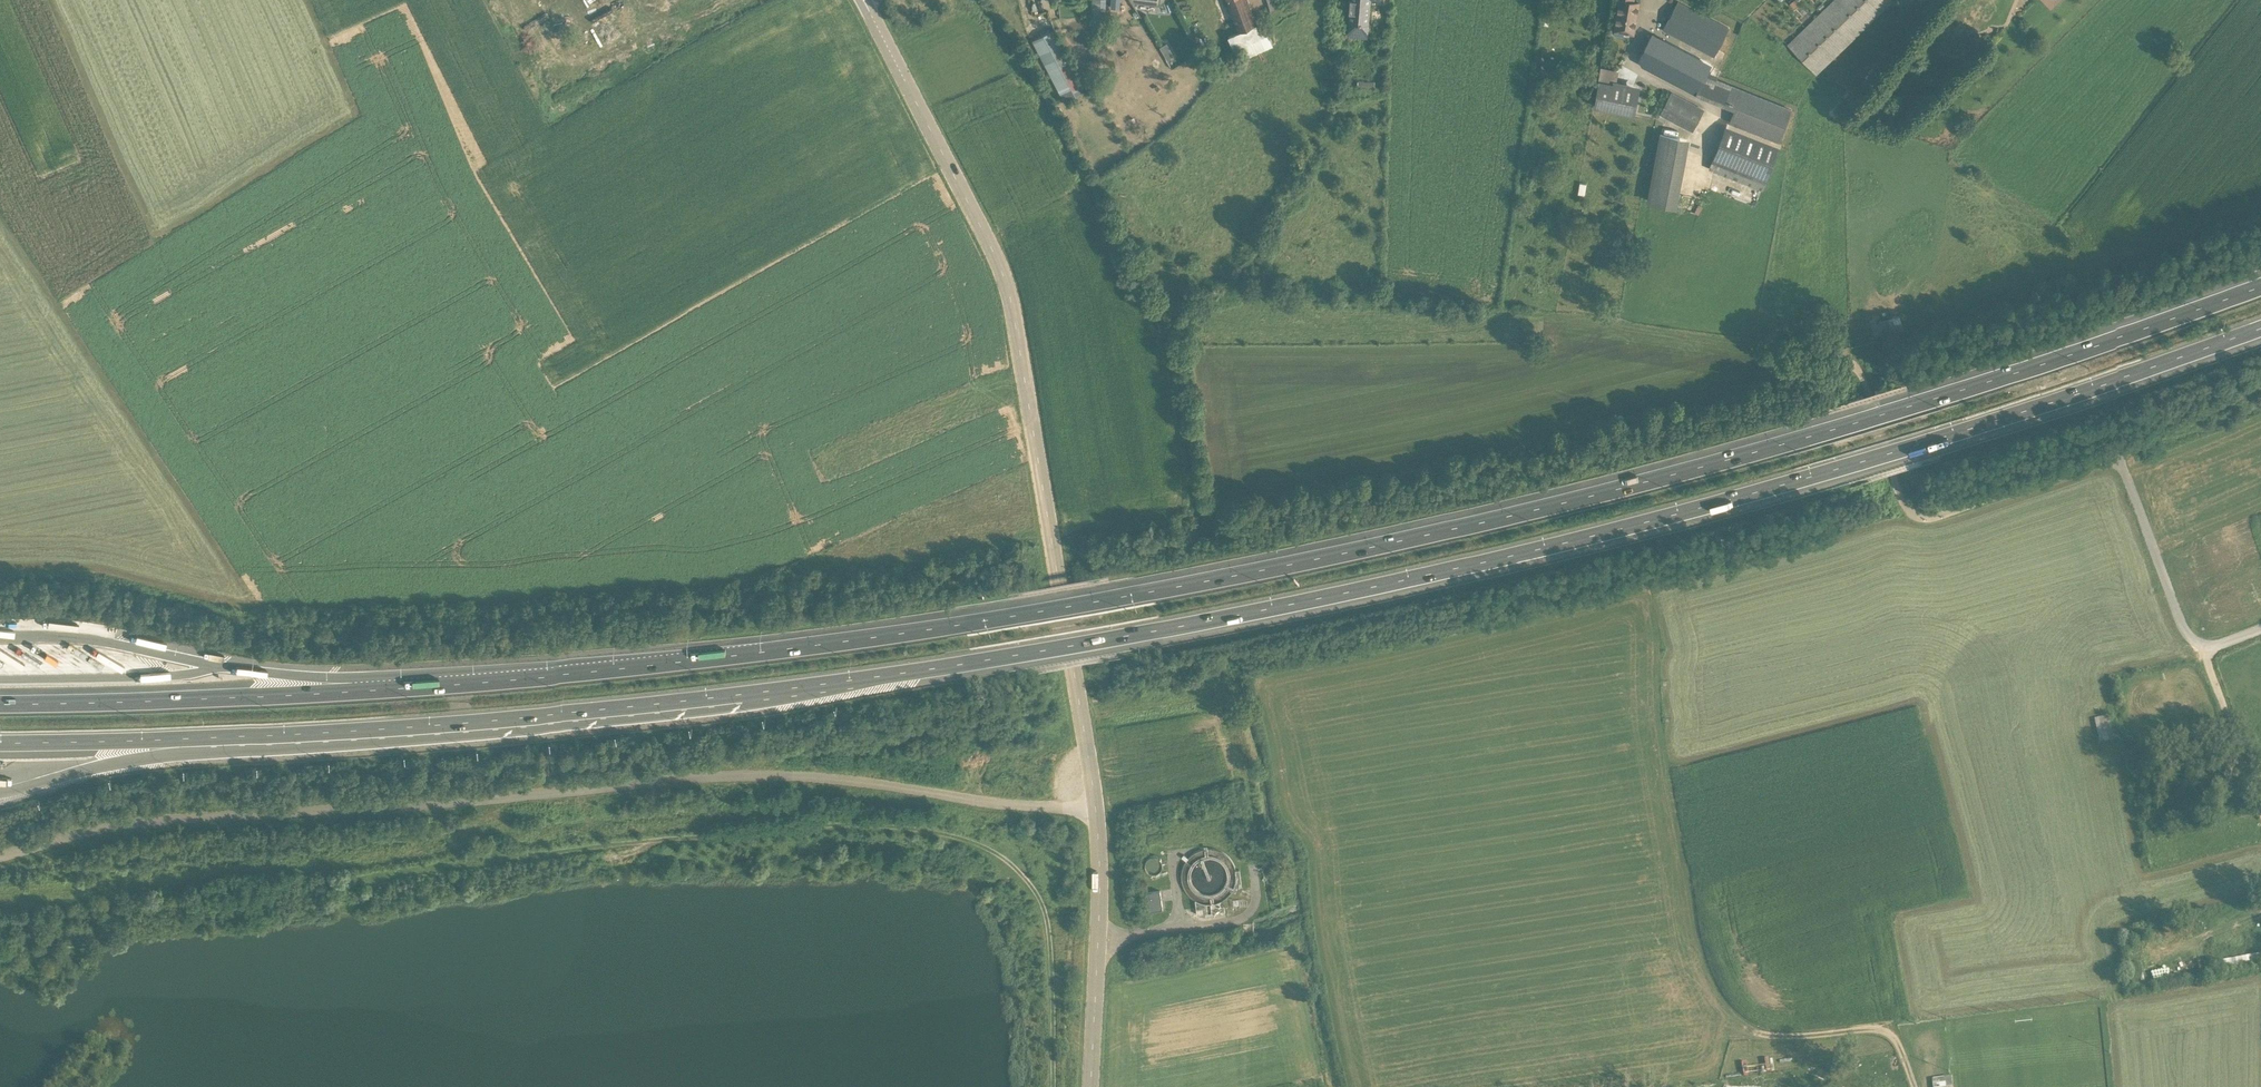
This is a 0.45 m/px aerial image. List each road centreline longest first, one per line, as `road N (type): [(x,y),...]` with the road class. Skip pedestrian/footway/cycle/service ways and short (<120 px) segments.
road 1 (motorway): [(223,726),(441,714),(795,679),(1281,598),(1822,464),(2260,319)]
road 2 (motorway): [(2260,277),(1815,425),(1273,559),(754,644),(408,678)]
road 3 (unclassified): [(1095,798),(1062,805),(810,771),(682,774),(113,822),(0,852)]
road 4 (tertiary): [(1095,798),(1004,274),(865,0)]
road 5 (track): [(1050,1086),(1043,903),(1003,853),(968,835),(912,822),(829,818),(463,857)]
road 6 (unclassified): [(2260,624),(2208,645),(2185,627),(2117,456),(1938,513),(1913,510),(1899,492),(1861,372),(1839,355)]
road 7 (motorway): [(408,678),(0,693)]
road 8 (track): [(1686,898),(1720,1009),(1741,1029),(1766,1040),(1881,1035),(1894,1045),(1912,1086)]
road 9 (tertiary): [(1090,1086),(1099,897),(1095,798)]
road 10 (motorway): [(0,731),(223,726)]
road 11 (motorway): [(25,778),(223,726)]
road 12 (track): [(2208,645),(2207,670),(2260,818)]
road 13 (motorway): [(408,678),(249,661)]

